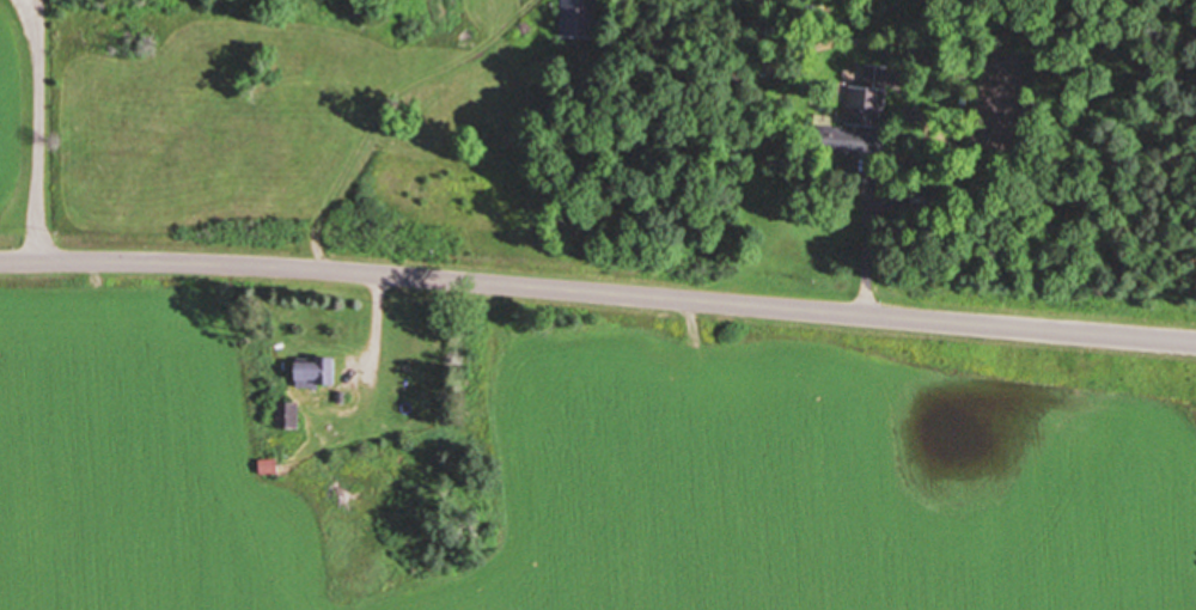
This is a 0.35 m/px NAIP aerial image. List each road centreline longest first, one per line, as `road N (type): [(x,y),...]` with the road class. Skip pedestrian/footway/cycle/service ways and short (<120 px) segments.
road 1 (tertiary): [(1195,342),(380,274),(0,263)]

